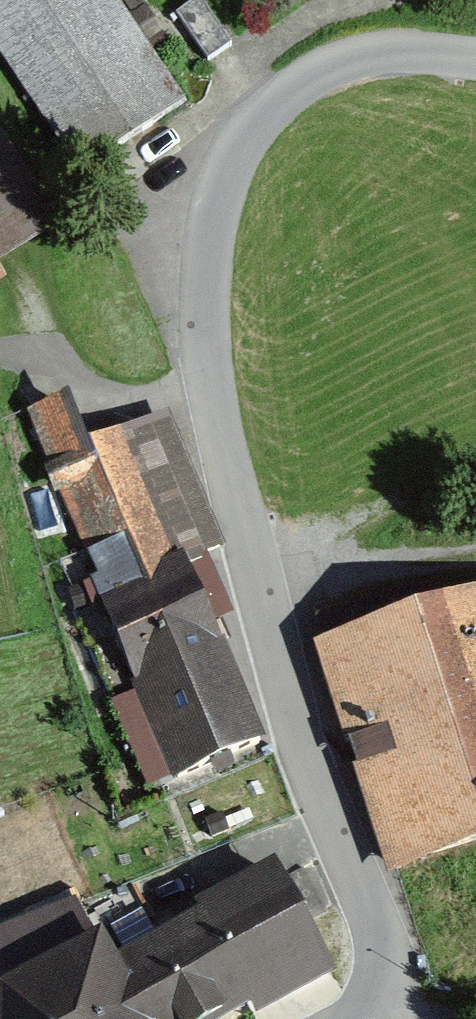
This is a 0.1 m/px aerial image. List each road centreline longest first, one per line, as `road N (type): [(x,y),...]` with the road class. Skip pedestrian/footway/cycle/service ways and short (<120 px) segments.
road 1 (unclassified): [(475,62),(402,55),(352,63),(271,111),(230,168),(205,269),(204,326),(219,427),(251,555),(315,792),(385,961),(384,985),(356,1018)]
road 2 (track): [(251,555),(475,472)]

